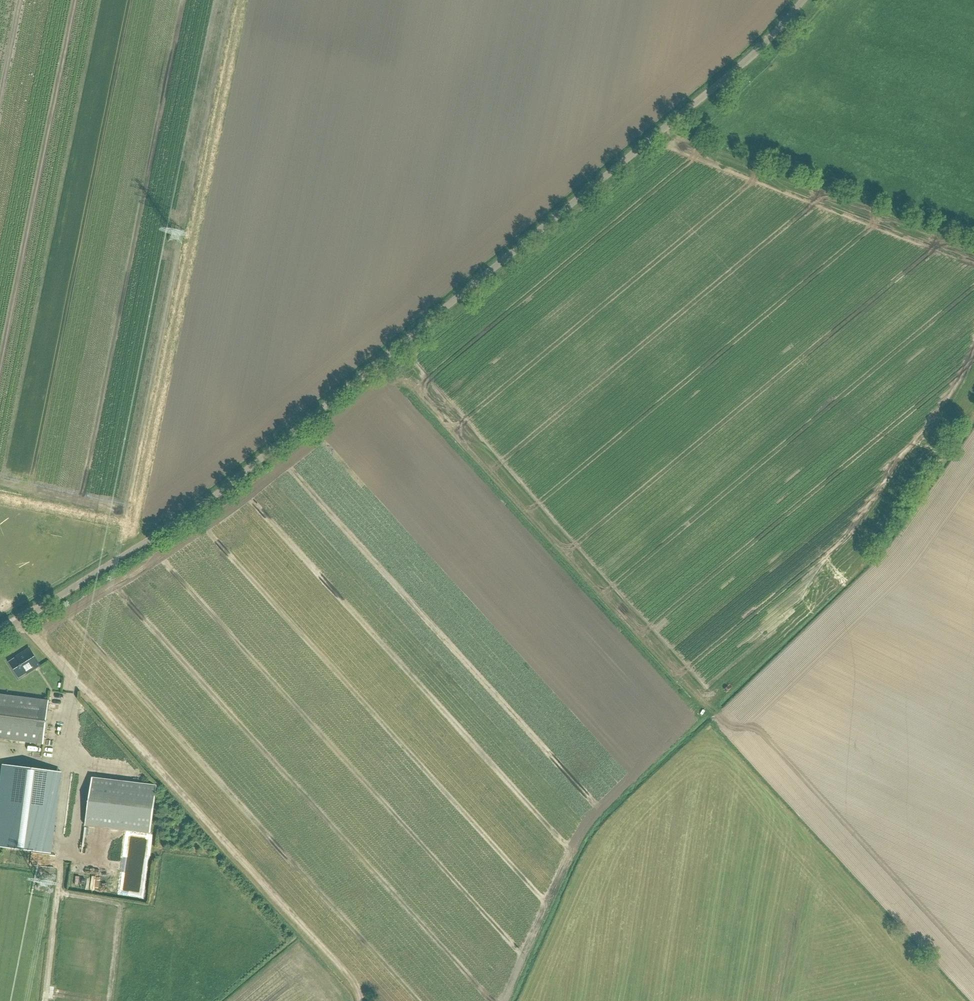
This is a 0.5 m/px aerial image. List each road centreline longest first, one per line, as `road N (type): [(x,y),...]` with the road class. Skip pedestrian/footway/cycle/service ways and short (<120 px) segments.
road 1 (unclassified): [(804,0),(736,69),(208,502),(0,636)]
road 2 (track): [(352,1000),(73,684)]
road 3 (track): [(61,861),(45,1000)]

